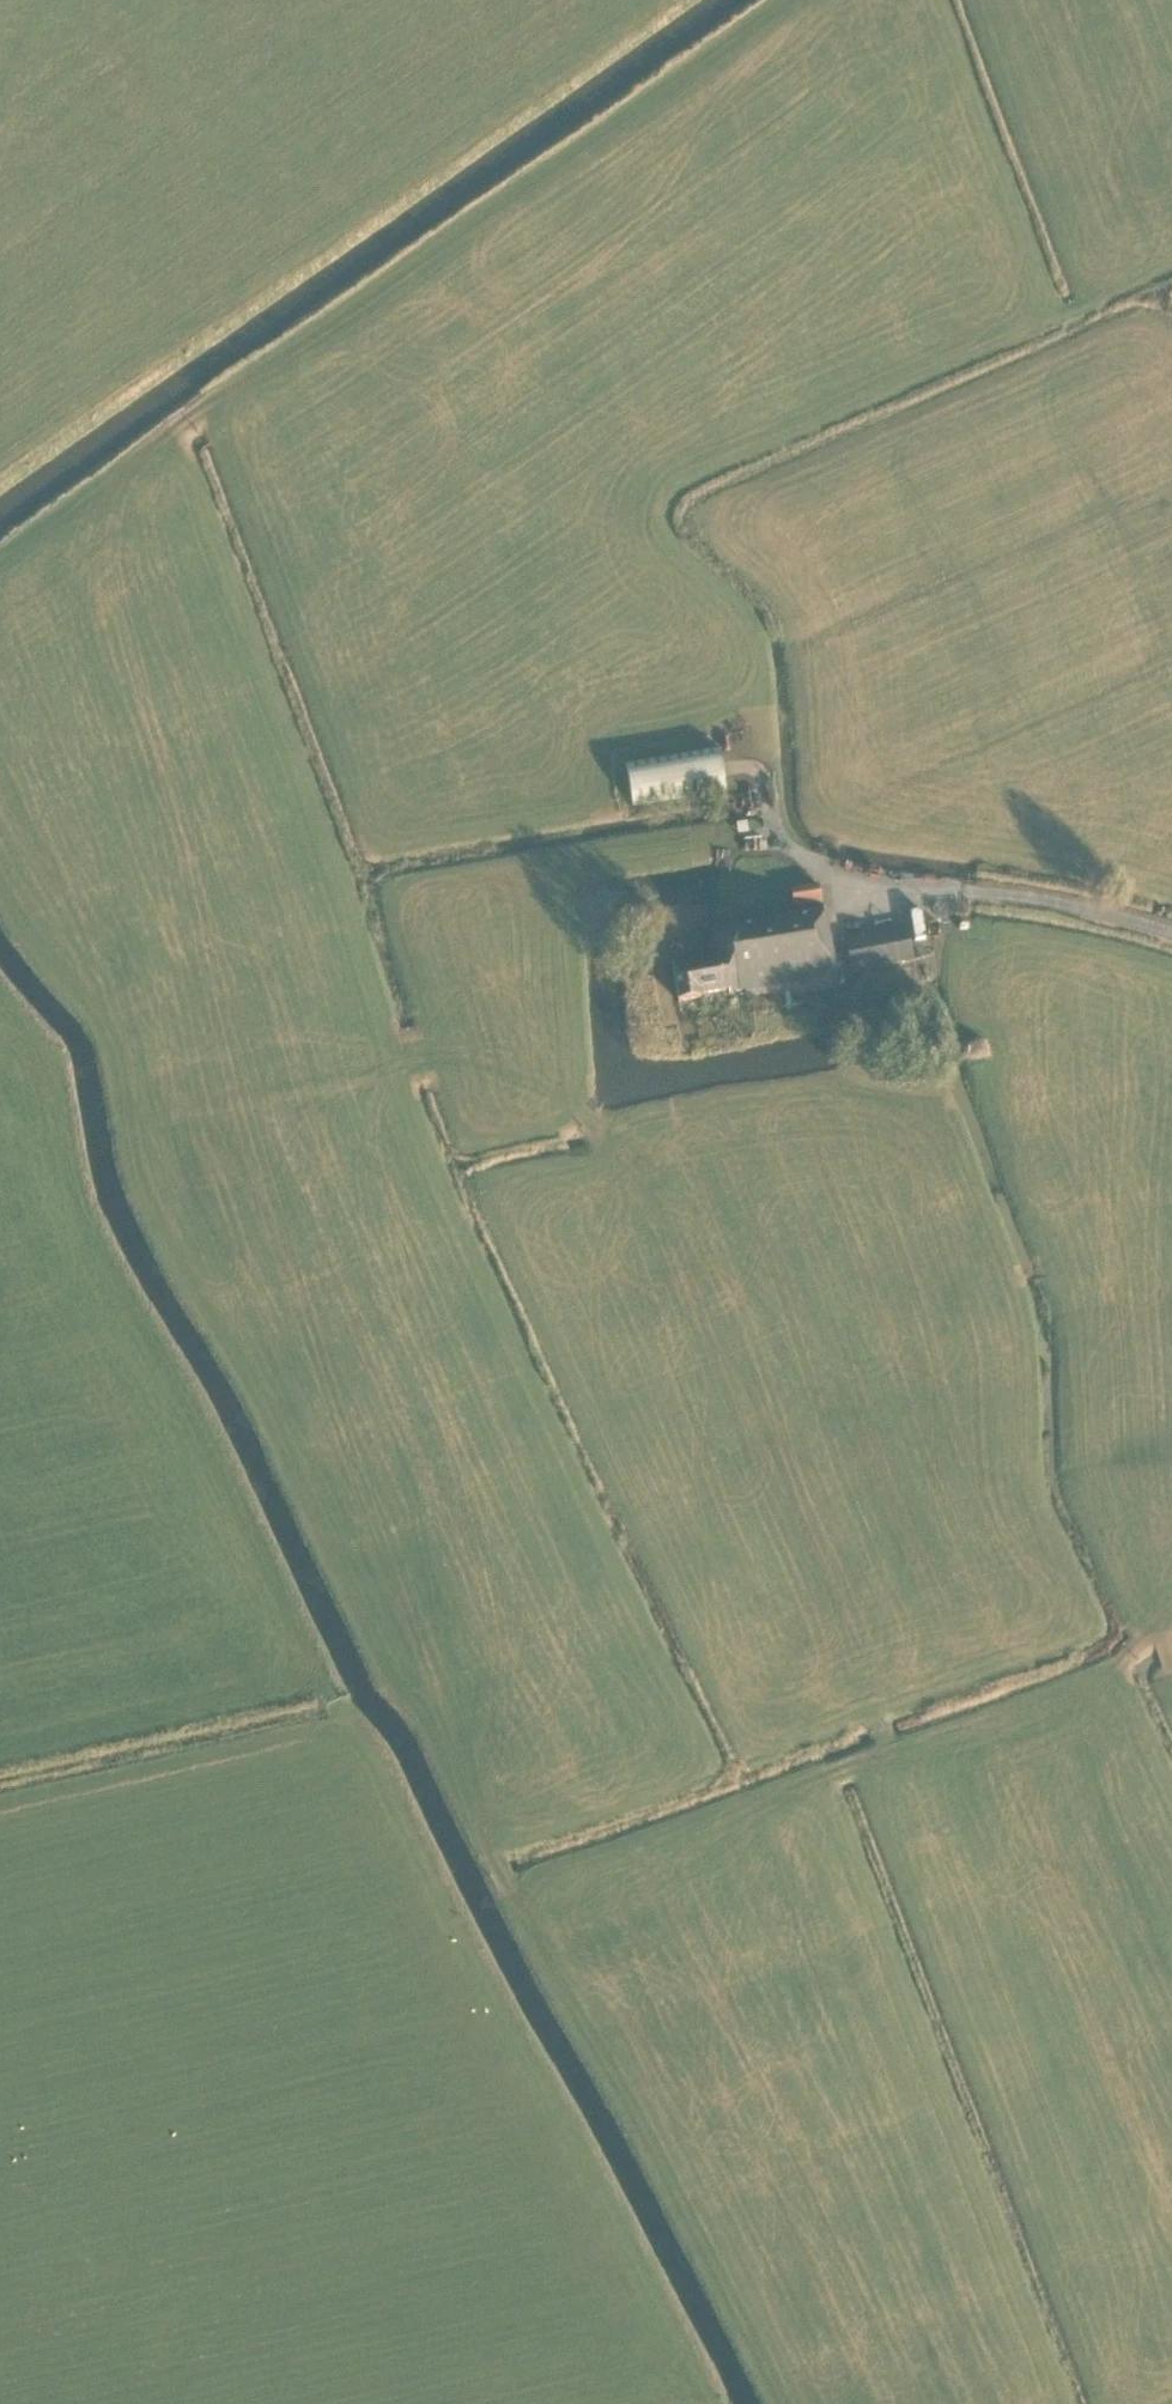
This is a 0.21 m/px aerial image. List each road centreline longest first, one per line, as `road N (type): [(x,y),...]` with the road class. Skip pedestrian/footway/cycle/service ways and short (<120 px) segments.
road 1 (unclassified): [(959,893),(1071,904),(1171,932)]

